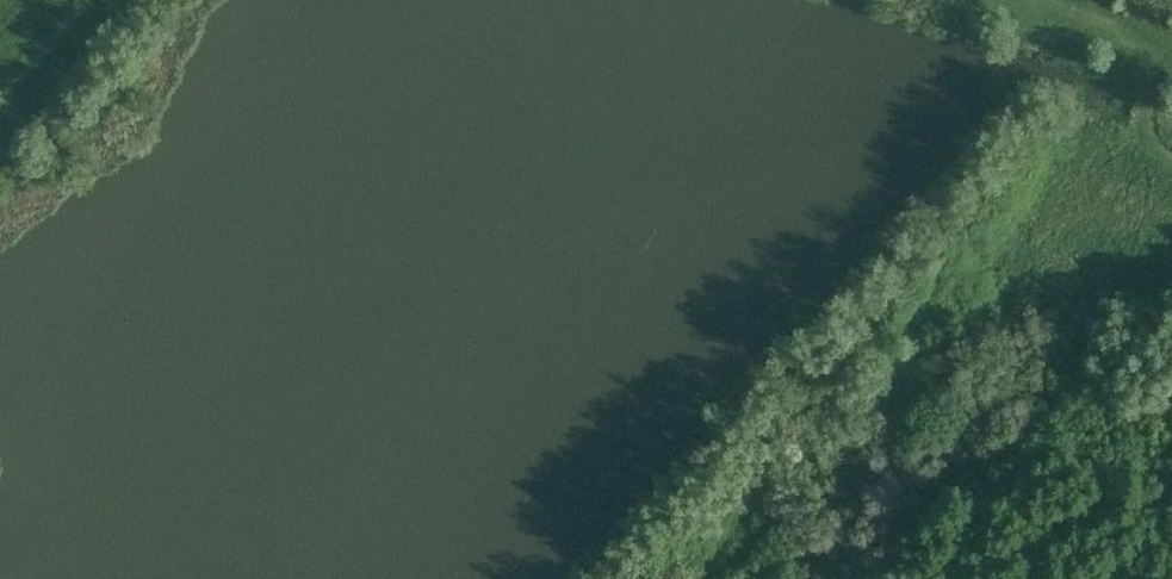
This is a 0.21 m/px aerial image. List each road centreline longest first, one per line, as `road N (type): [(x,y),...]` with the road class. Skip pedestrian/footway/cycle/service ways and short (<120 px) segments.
road 1 (track): [(1039,0),(1112,25),(1161,63),(1141,134),(1149,151),(1171,166)]
road 2 (track): [(0,135),(117,0)]

